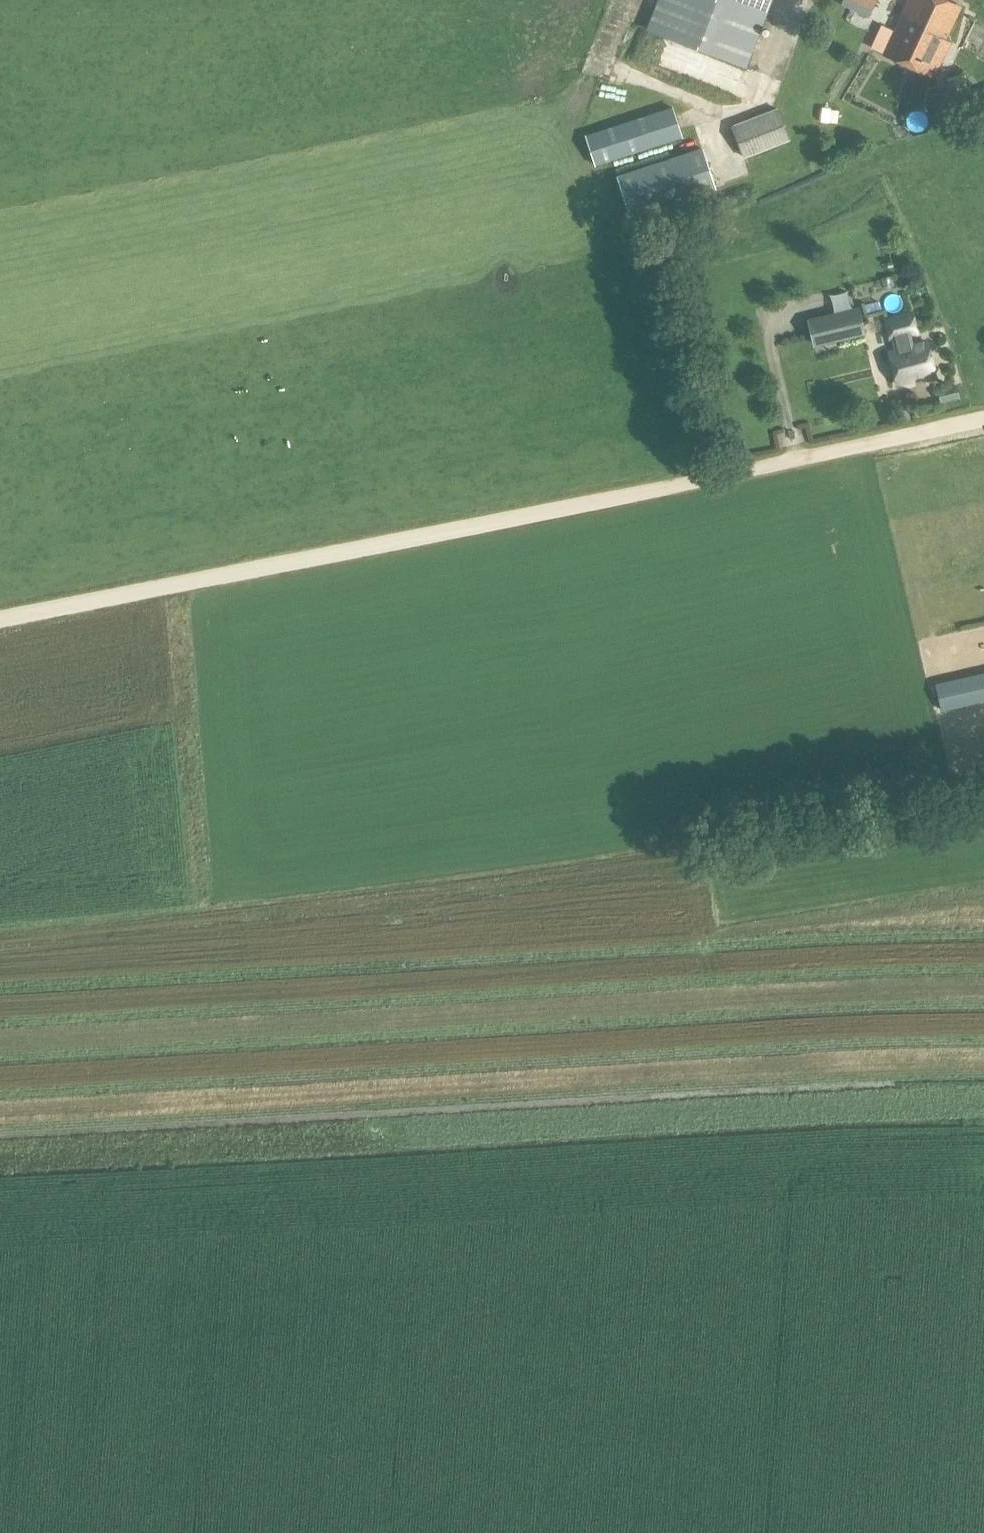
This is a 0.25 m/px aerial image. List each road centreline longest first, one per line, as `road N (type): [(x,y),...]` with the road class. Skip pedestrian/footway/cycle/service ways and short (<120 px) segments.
road 1 (track): [(0,624),(260,577),(983,419)]

